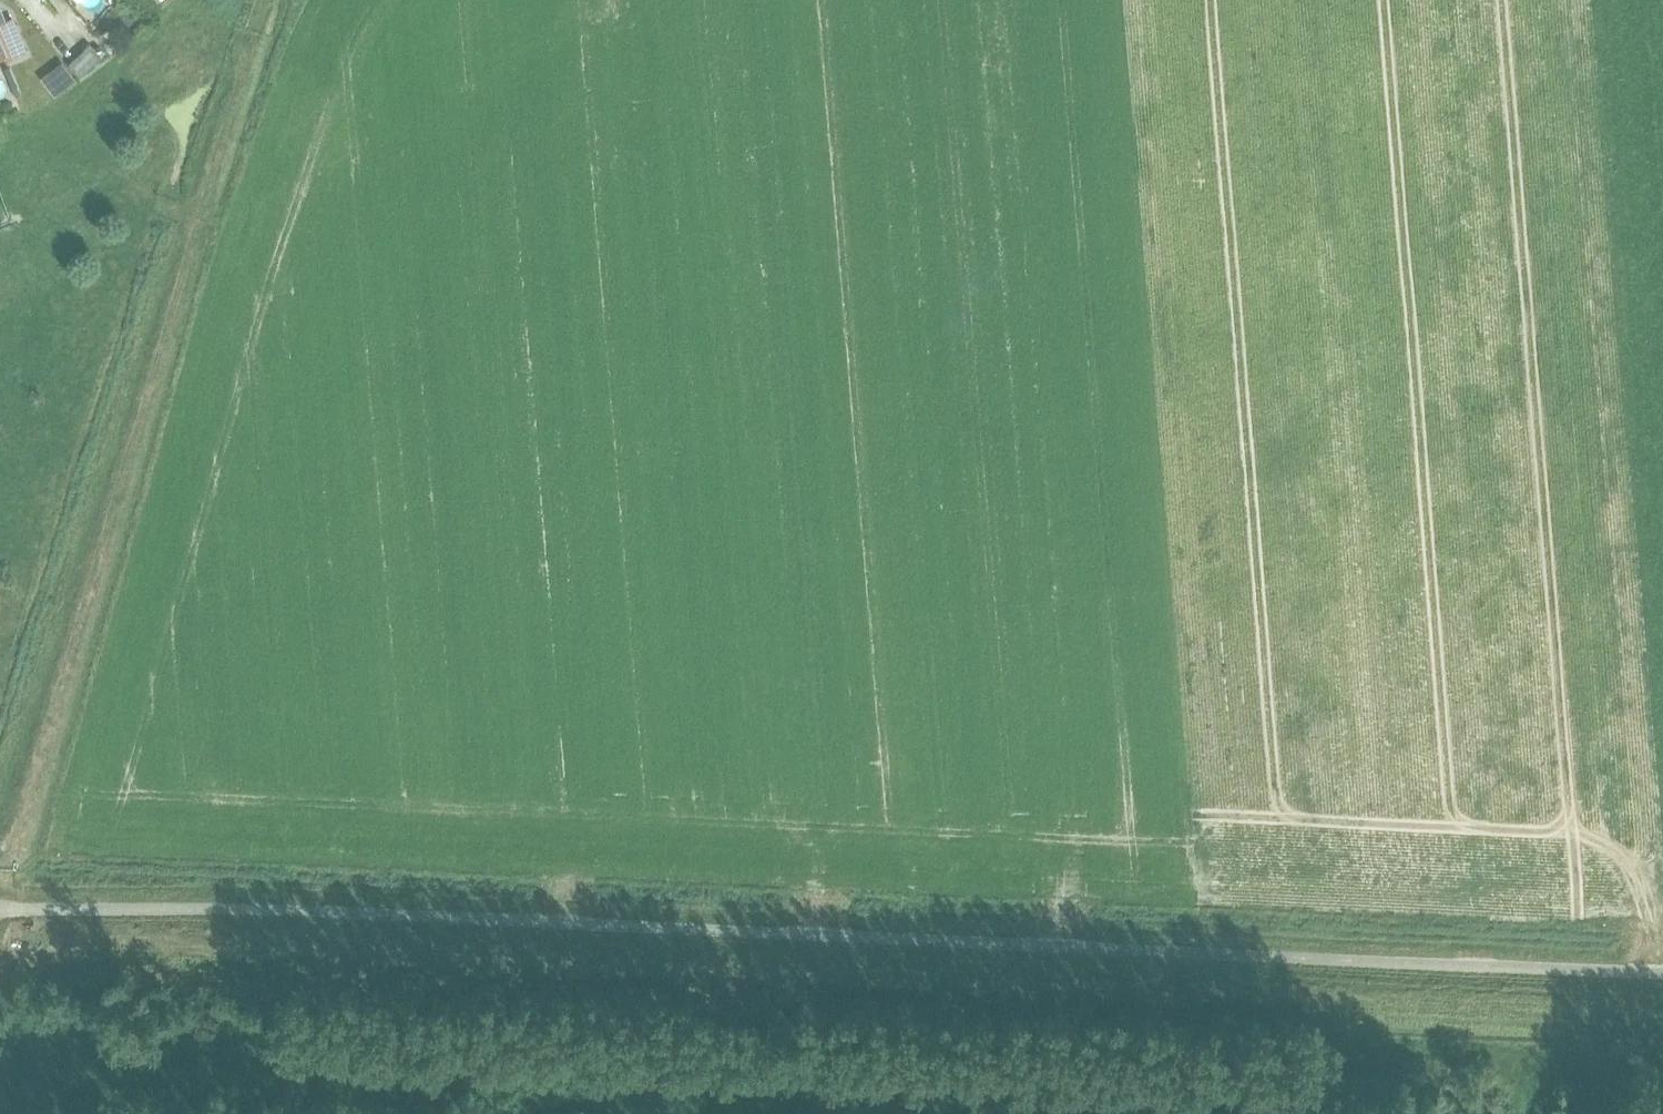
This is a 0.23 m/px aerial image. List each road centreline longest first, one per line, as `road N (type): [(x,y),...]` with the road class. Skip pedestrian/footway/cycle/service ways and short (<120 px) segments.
road 1 (unclassified): [(1662,979),(268,912),(0,908)]
road 2 (track): [(1501,1050),(0,983)]
road 3 (track): [(1366,1047),(1305,1098),(1214,1111),(861,1109),(343,1094),(202,1082),(106,1089),(39,1113)]
road 4 (track): [(1498,1113),(1501,1050),(1571,1052),(1568,1113)]

